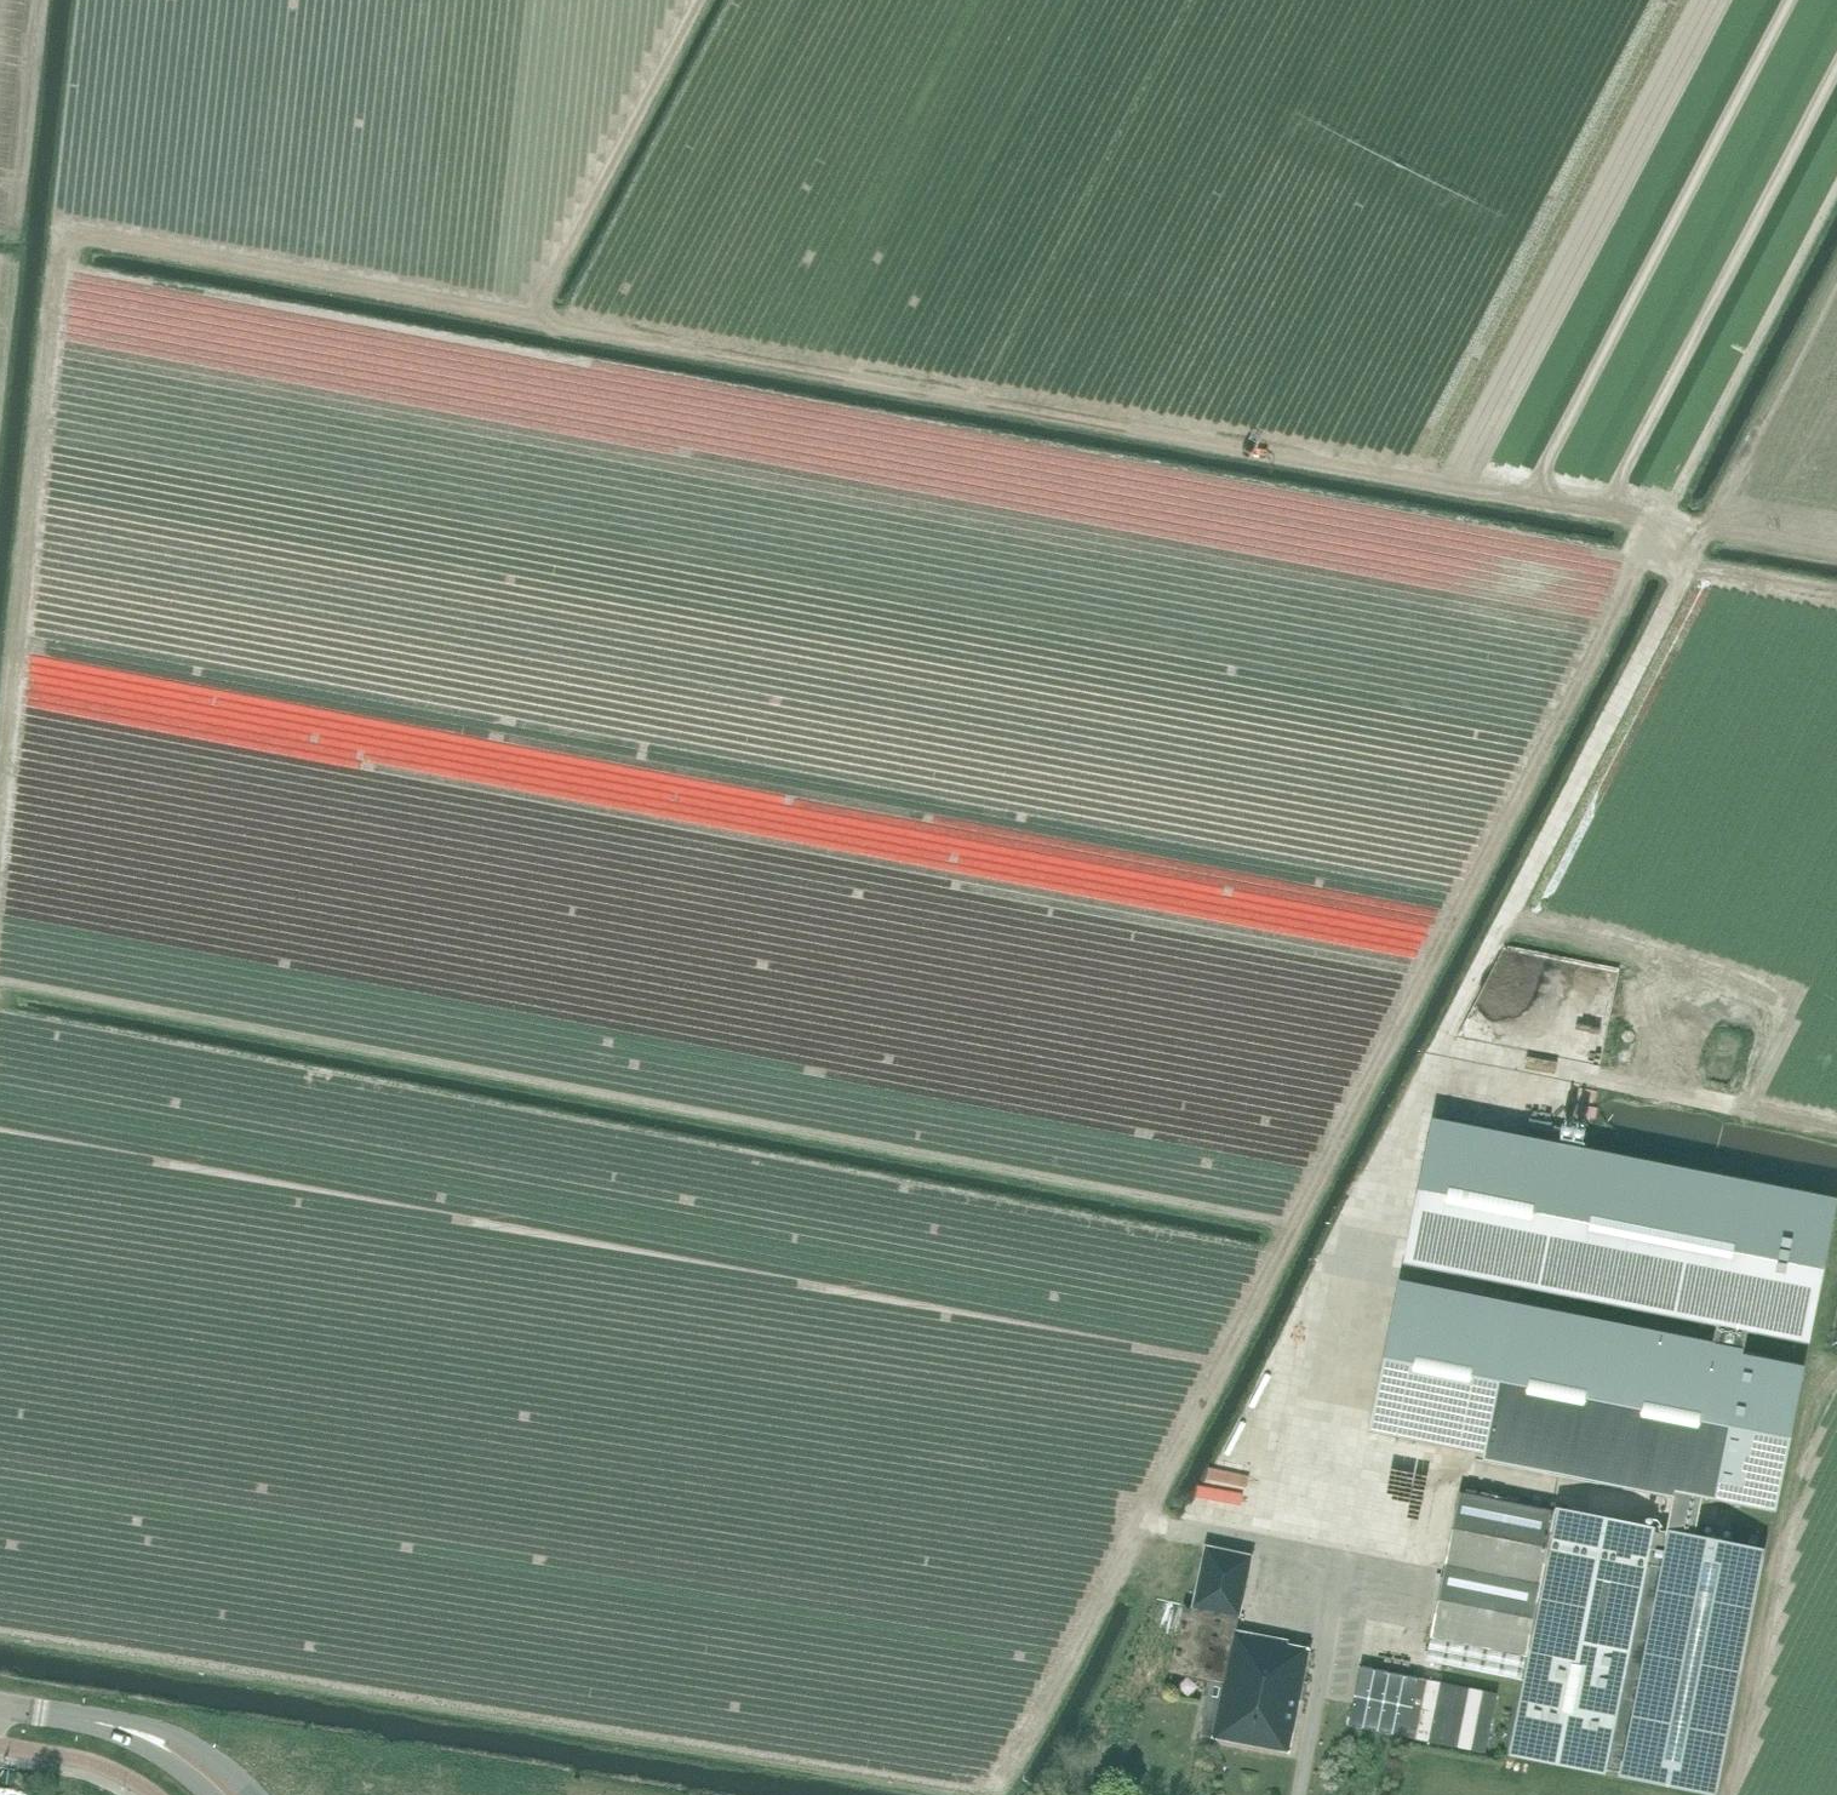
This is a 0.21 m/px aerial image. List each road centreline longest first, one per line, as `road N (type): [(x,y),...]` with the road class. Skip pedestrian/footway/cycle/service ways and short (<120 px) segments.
road 1 (unclassified): [(134,1730),(0,1707)]
road 2 (unclassified): [(250,1794),(175,1737),(134,1730)]

